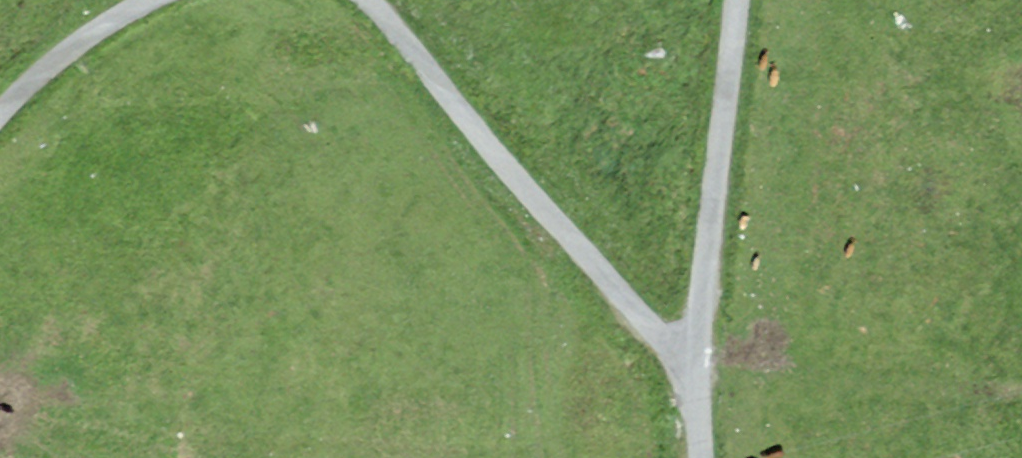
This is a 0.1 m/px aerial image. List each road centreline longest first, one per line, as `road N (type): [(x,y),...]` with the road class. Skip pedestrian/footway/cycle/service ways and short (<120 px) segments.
road 1 (track): [(697,384),(421,55),(362,0)]
road 2 (unclassified): [(700,457),(697,384),(735,0)]
road 3 (track): [(150,0),(94,29),(0,117)]

